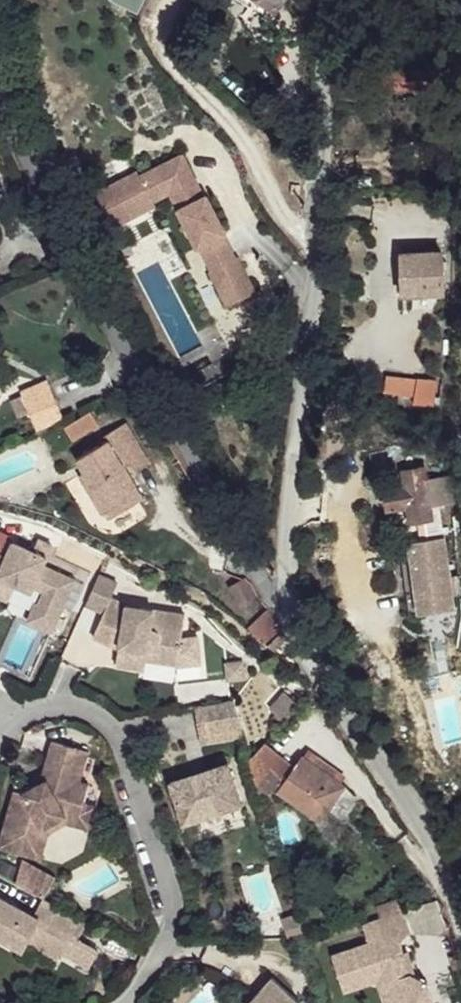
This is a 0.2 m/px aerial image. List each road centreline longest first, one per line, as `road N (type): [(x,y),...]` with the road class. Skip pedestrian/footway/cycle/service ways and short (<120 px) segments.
road 1 (residential): [(284,555),(185,409),(28,137),(0,64)]
road 2 (residential): [(333,0),(323,290),(284,555)]
road 3 (residential): [(0,767),(19,707),(85,698),(141,727),(176,927),(141,1002)]
road 4 (residential): [(284,555),(444,858),(460,934)]

